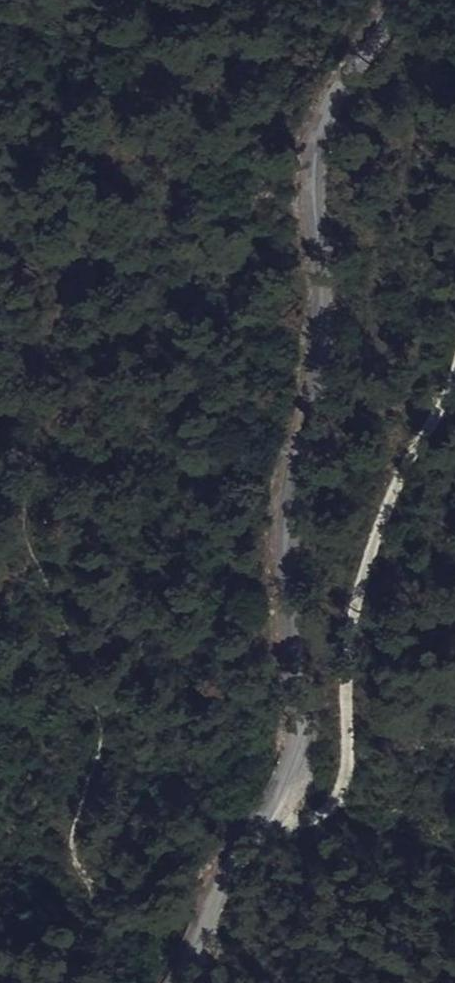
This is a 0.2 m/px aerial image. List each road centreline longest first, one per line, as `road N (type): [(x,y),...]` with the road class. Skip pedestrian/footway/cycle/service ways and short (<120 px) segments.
road 1 (unclassified): [(176,982),(296,764),(303,716),(285,575),(293,491),(328,324),(317,181),(328,118),(392,0)]
road 2 (track): [(454,368),(441,414),(358,580),(349,770),(333,805),(311,822),(275,814)]

